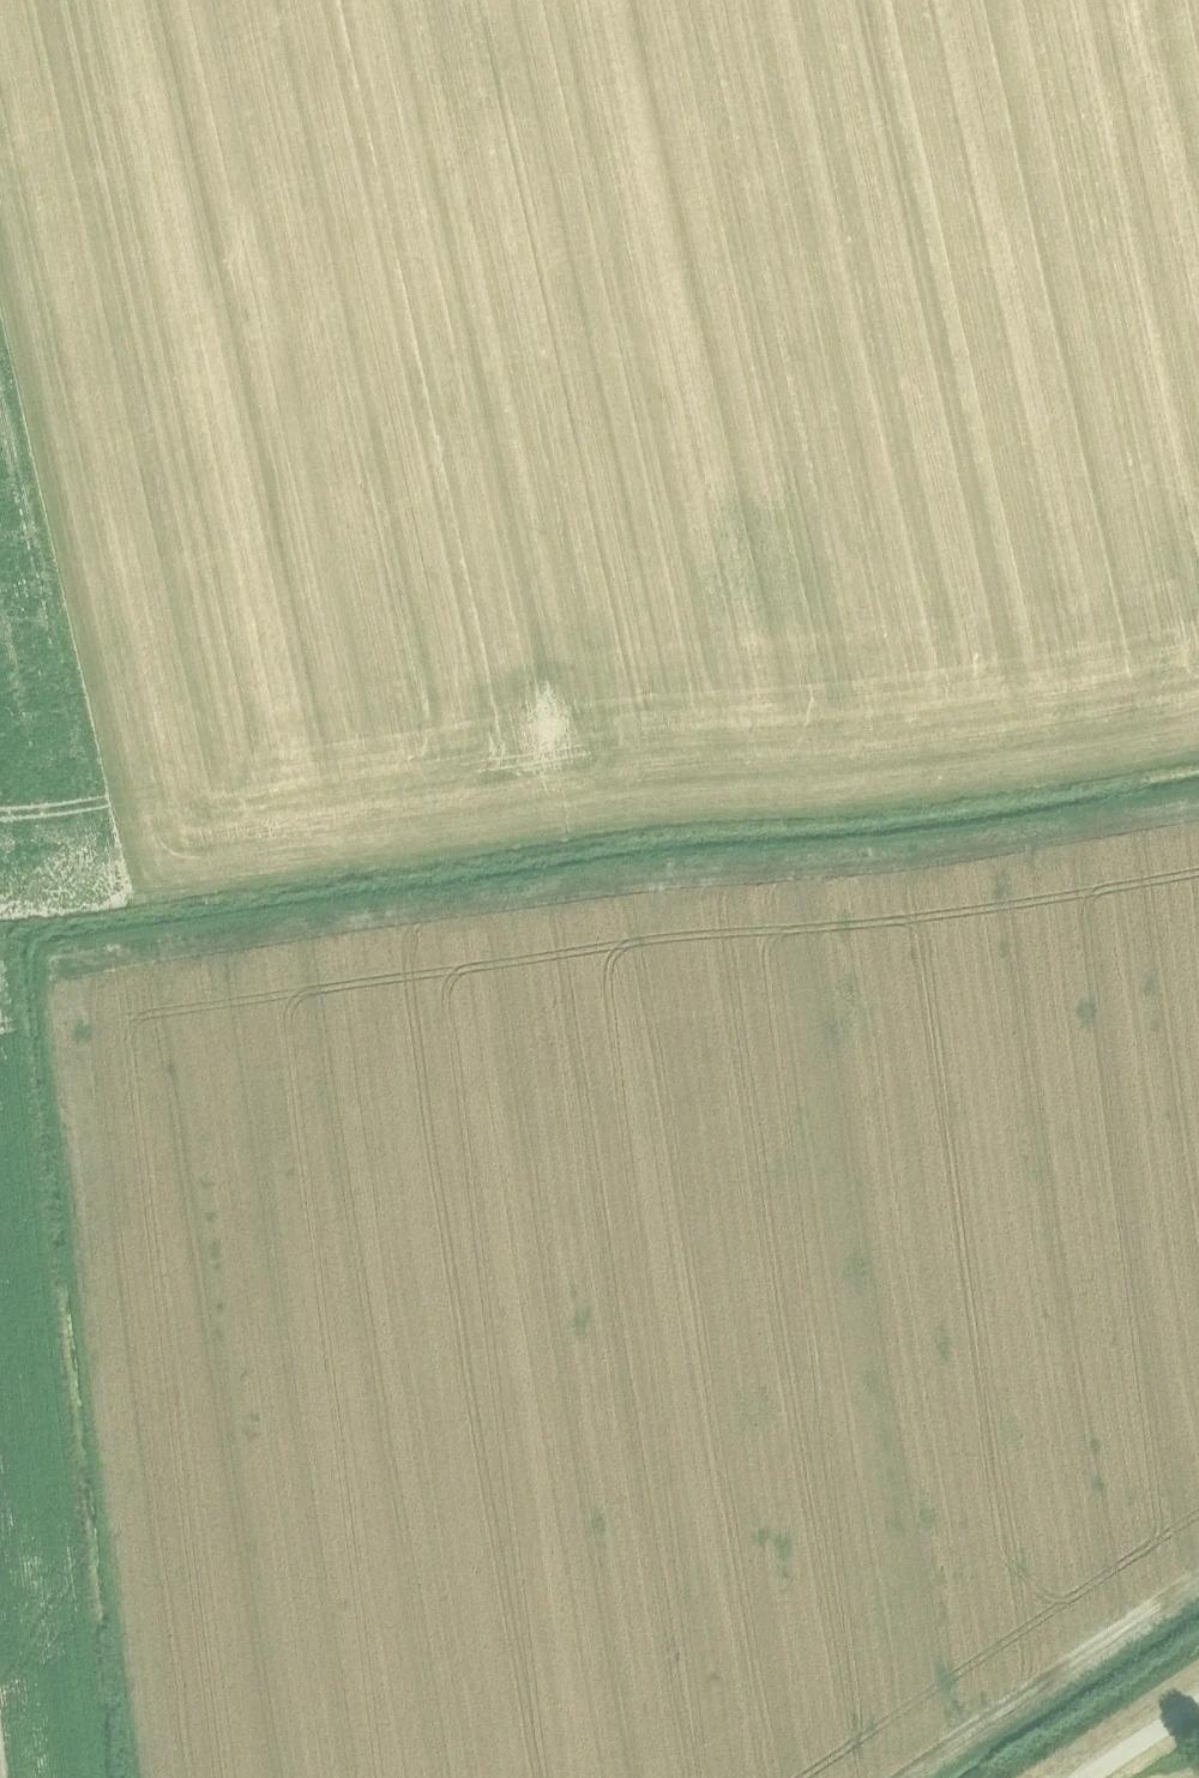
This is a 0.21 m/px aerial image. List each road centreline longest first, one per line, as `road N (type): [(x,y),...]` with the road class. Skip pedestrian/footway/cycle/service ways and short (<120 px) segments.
road 1 (unclassified): [(1079,1777),(1198,1703)]

